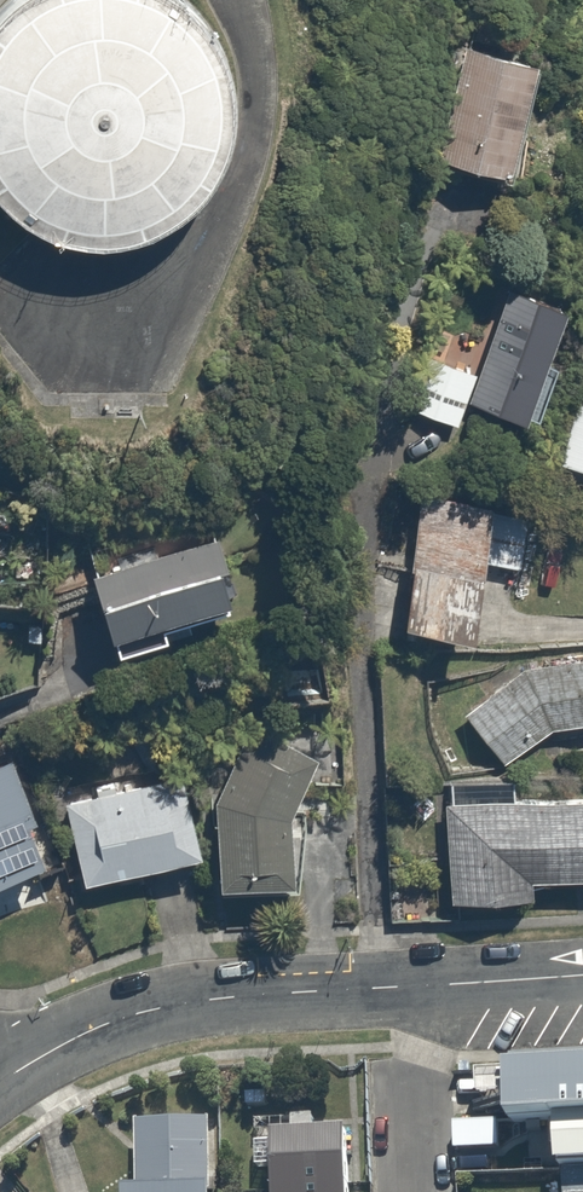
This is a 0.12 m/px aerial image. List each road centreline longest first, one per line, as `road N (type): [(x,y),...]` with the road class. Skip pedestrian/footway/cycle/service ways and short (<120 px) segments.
road 1 (residential): [(582,982),(139,1022),(0,1067)]

